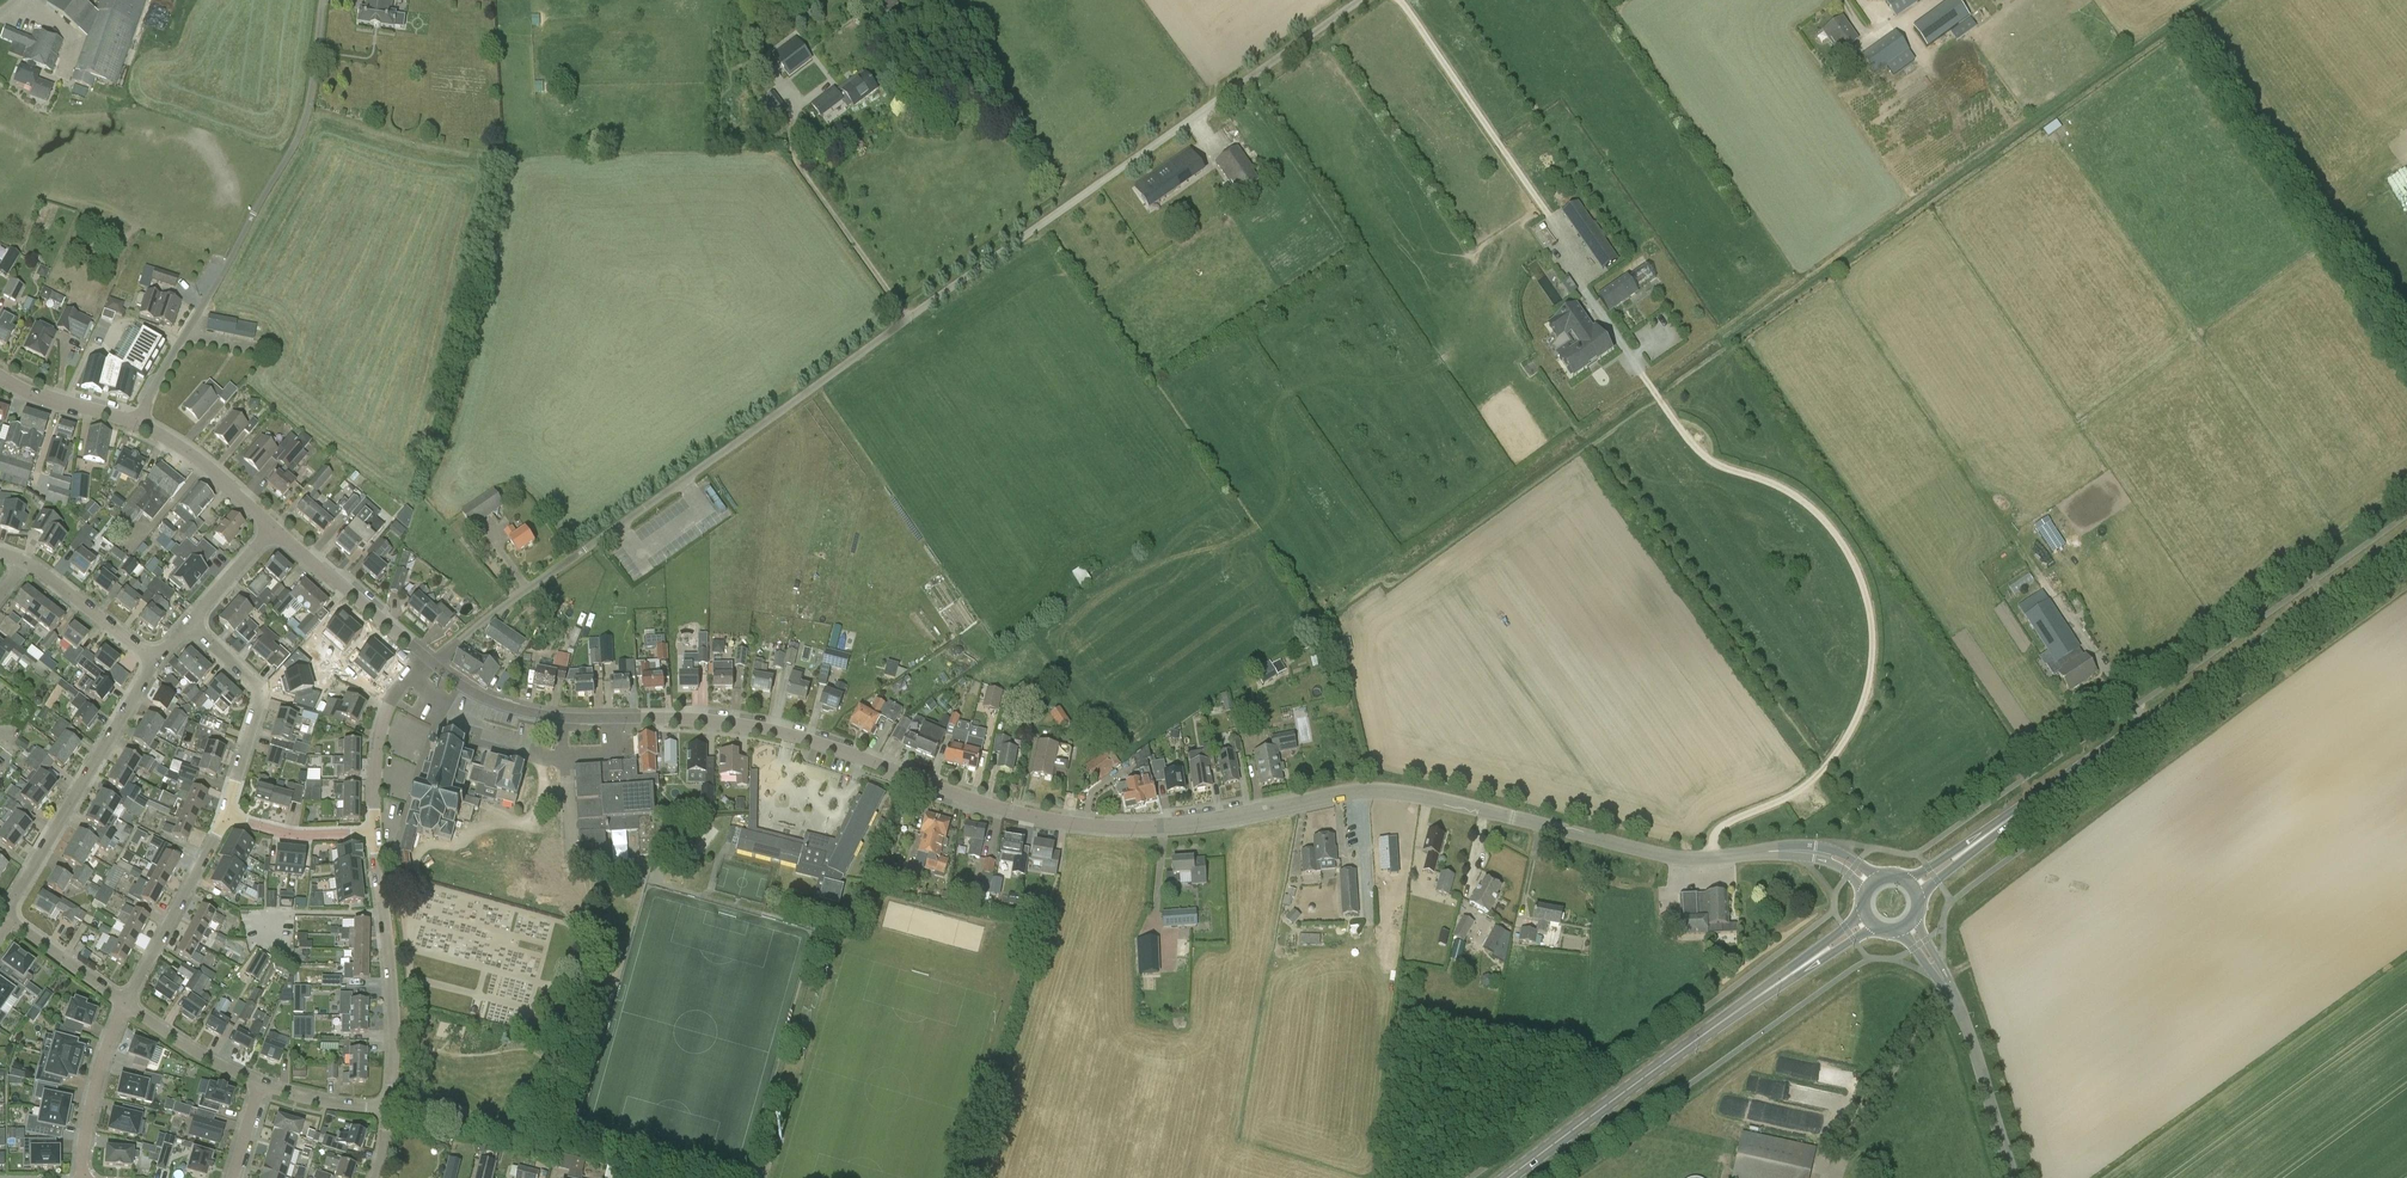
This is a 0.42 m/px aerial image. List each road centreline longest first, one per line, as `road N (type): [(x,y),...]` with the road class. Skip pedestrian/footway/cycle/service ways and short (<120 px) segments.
road 1 (tertiary): [(431,663),(476,694),(517,710),(766,730),(1056,821),(1183,824),(1365,790),(1676,859),(1798,851)]
road 2 (unclassified): [(1355,0),(431,663)]
road 3 (secondary): [(1914,887),(2406,539)]
road 4 (unclassified): [(323,0),(310,103),(296,142),(137,423)]
road 5 (secondary): [(1503,1177),(1868,922)]
road 6 (residential): [(4,915),(156,661)]
road 7 (residential): [(390,1109),(391,973),(375,834)]
road 8 (unclassified): [(2014,1177),(1957,1006),(1908,927)]
road 9 (residential): [(226,812),(260,692),(188,623)]
road 10 (residential): [(126,1004),(226,812)]
road 11 (tertiary): [(426,658),(270,527)]
road 12 (residential): [(375,834),(385,713),(426,658)]
road 13 (residential): [(82,1177),(95,1086),(126,1004)]
road 14 (tertiary): [(270,527),(178,445),(137,423)]
road 15 (residential): [(156,661),(26,561)]
road 16 (residential): [(260,1084),(126,1004)]
road 17 (residential): [(375,834),(297,836),(226,812)]
road 18 (tertiary): [(137,423),(0,376)]
road 19 (residential): [(126,1004),(9,919)]
road 20 (residential): [(390,1109),(260,1084)]
road 21 (residential): [(188,623),(270,527)]

